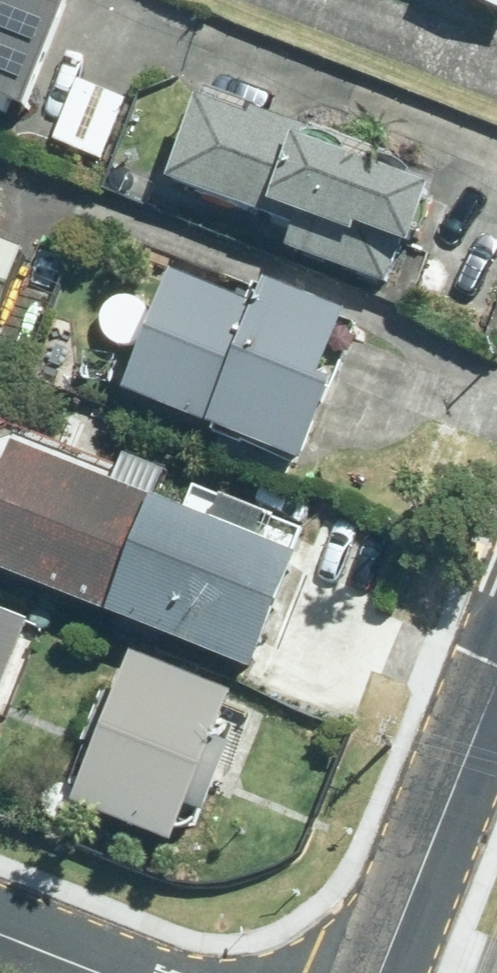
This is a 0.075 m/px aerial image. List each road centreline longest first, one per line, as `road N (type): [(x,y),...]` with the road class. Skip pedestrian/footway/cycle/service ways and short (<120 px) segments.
road 1 (secondary): [(496,682),(380,972)]
road 2 (residential): [(0,928),(131,972)]

